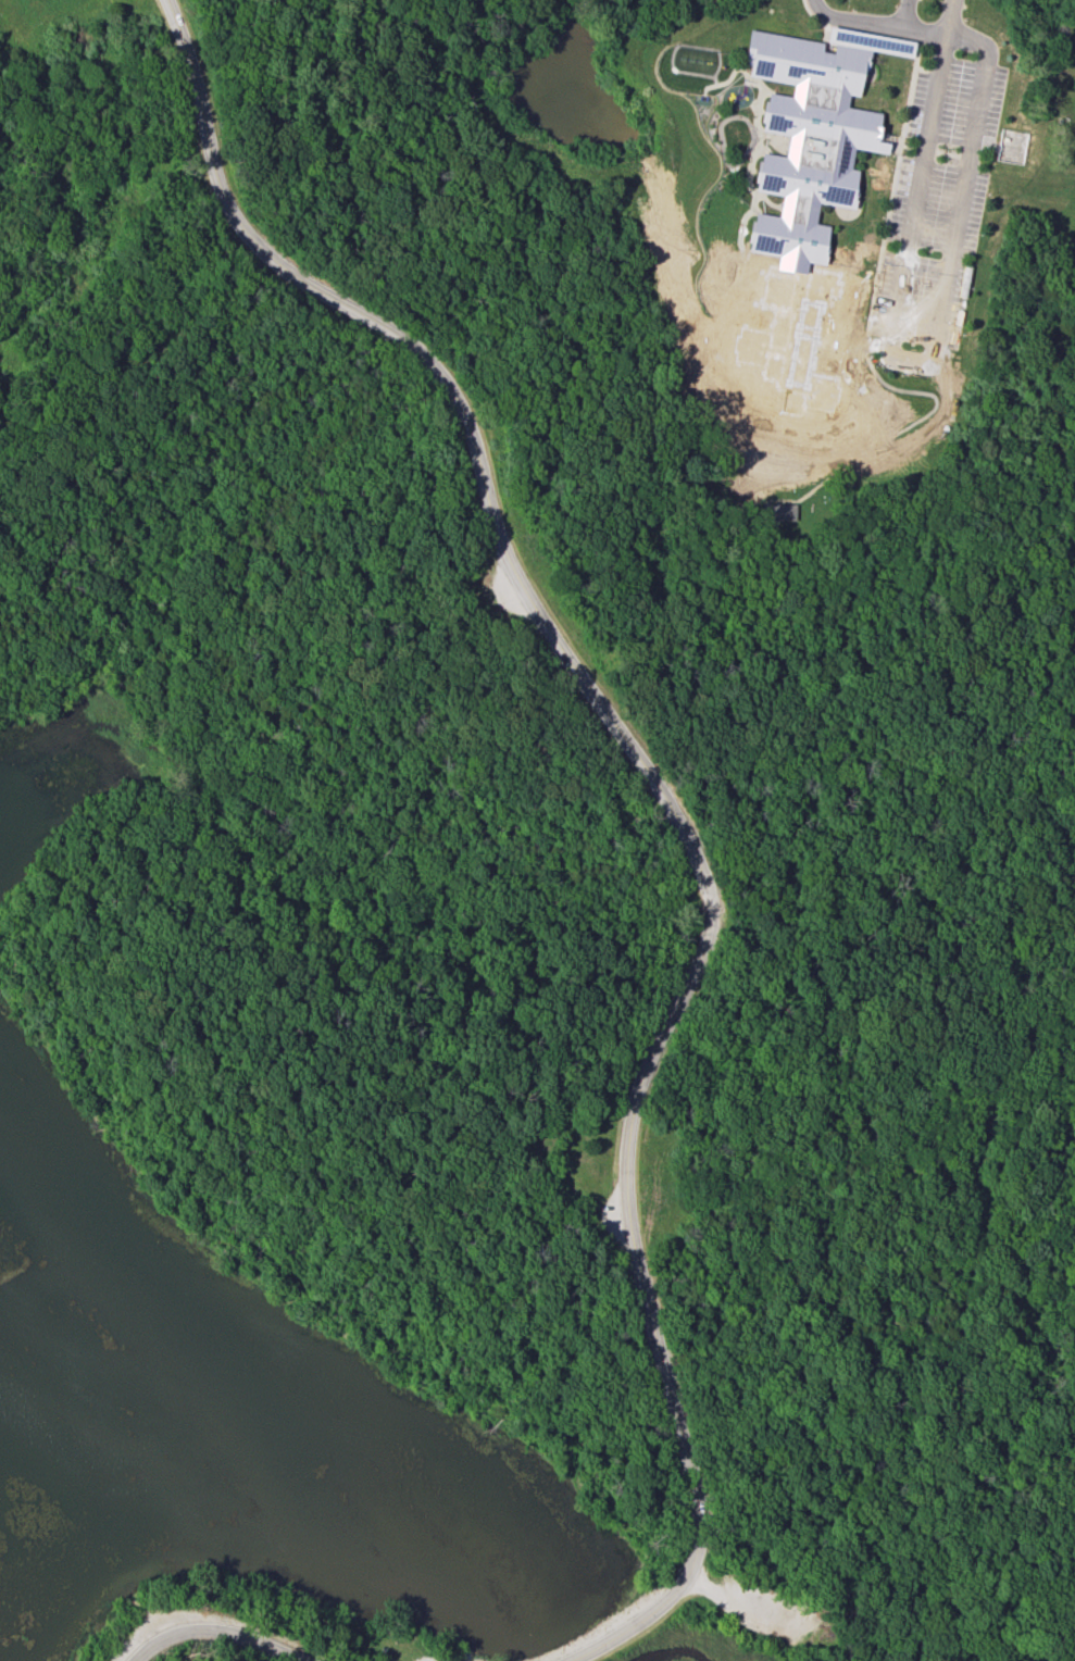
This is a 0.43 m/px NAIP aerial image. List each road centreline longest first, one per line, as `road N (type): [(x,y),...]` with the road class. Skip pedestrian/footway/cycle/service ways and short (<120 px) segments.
road 1 (residential): [(680,1584),(699,1509),(633,1225),(634,1178),(650,1083),(710,956),(715,914),(702,872),(667,792),(498,537),(485,460),(457,391),(416,349),(315,286),(243,223),(222,182),(191,54),(167,0)]
road 2 (residential): [(121,1660),(150,1623),(204,1613),(345,1660)]
road 3 (residential): [(575,1660),(630,1632),(680,1584)]

